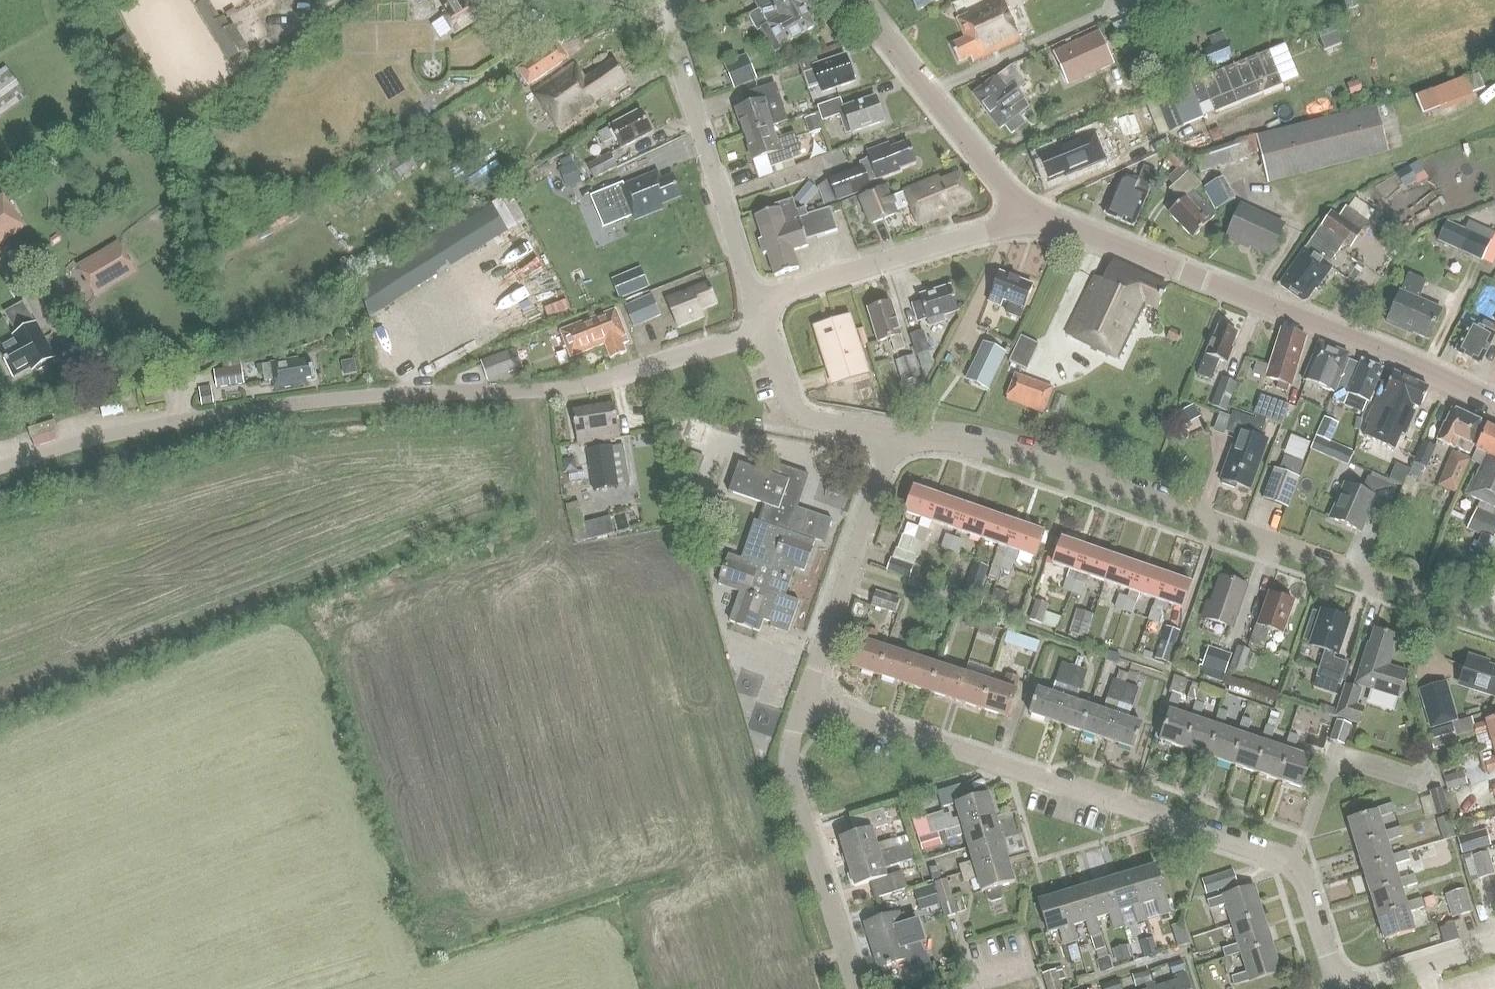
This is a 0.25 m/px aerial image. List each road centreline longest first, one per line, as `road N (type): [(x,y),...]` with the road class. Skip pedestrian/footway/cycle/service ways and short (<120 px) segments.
road 1 (unclassified): [(0,466),(116,432),(270,405),(571,387),(763,331)]
road 2 (residential): [(1340,988),(1305,882),(1281,859),(806,699)]
road 3 (residential): [(1494,617),(988,448),(891,437)]
road 4 (tertiary): [(1028,210),(1494,402)]
road 5 (residential): [(754,304),(665,31),(666,10),(685,0)]
road 6 (residential): [(806,699),(792,740),(793,784),(859,988)]
road 7 (unclassified): [(754,304),(1002,227),(1028,210)]
road 8 (residential): [(806,699),(891,437)]
road 9 (tertiary): [(858,0),(1028,210)]
road 10 (residential): [(891,437),(813,419),(787,397),(763,331)]
road 11 (residential): [(1357,988),(1494,945)]

